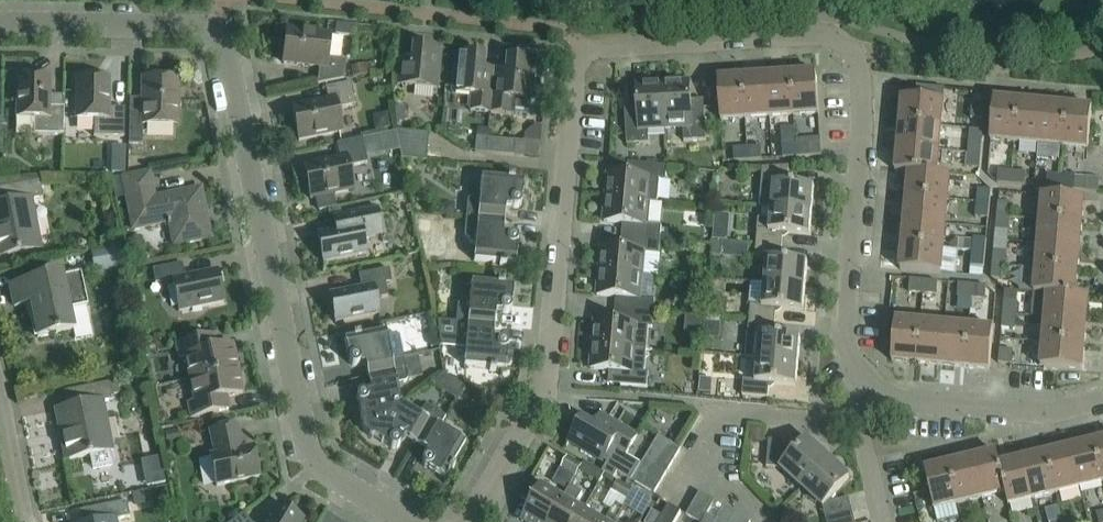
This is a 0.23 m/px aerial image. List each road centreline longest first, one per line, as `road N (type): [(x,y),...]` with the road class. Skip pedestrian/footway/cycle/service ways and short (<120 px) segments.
road 1 (residential): [(468,521),(546,388),(575,67),(587,50),(811,34),(837,37),(854,55),(865,110),(843,334),(847,354),(877,389)]
road 2 (residential): [(409,521),(332,479),(305,439),(229,56),(205,33),(181,25),(0,21)]
road 3 (residential): [(860,423),(718,409),(685,471),(760,518)]
road 4 (residential): [(877,389),(894,398),(1046,411),(1102,399)]
road 5 (residential): [(26,521),(0,392)]

